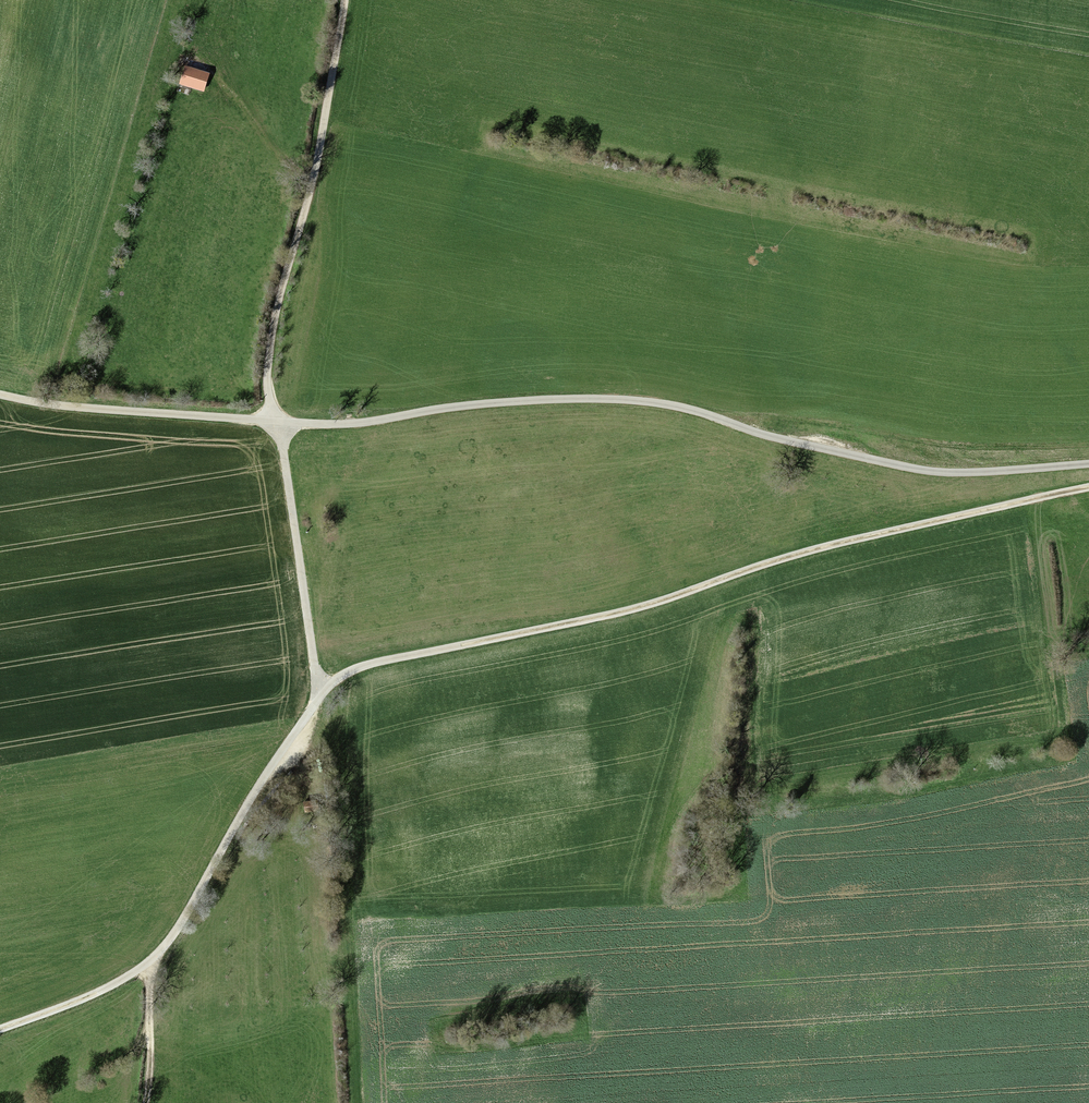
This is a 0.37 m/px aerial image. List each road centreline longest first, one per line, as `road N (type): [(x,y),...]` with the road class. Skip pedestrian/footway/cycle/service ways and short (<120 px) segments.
road 1 (track): [(159,955),(234,837),(302,750),(334,683),(353,672),(659,603),(811,550),(1088,489)]
road 2 (track): [(0,399),(334,428),(519,402),(601,400),(720,419),(925,473),(1088,466)]
road 3 (track): [(318,707),(289,471),(269,422),(267,368),(311,192),(343,0)]
road 4 (track): [(564,1053),(580,990),(613,615)]
road 5 (track): [(728,422),(851,394),(986,321),(1088,285)]
road 6 (track): [(720,419),(732,395),(746,186)]
road 7 (track): [(0,1033),(91,1002),(159,955)]
road 8 (track): [(145,1102),(159,955)]
road 9 (track): [(217,80),(311,192)]

